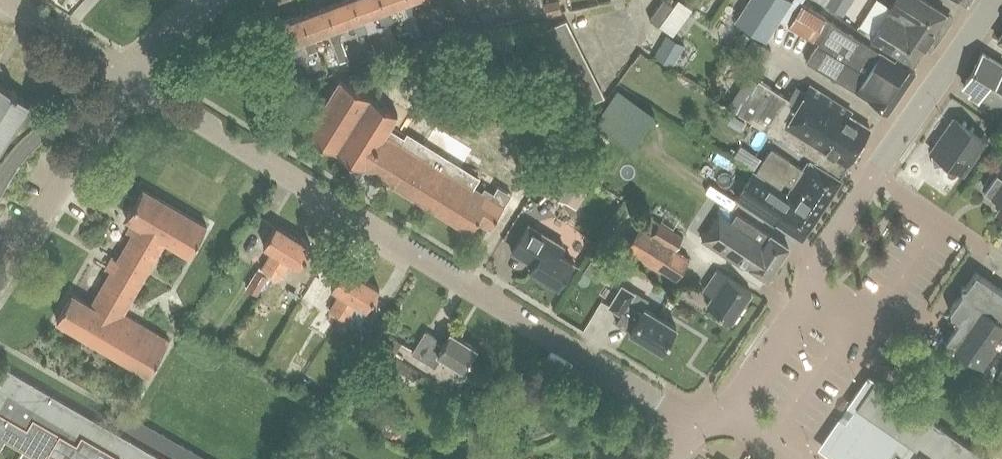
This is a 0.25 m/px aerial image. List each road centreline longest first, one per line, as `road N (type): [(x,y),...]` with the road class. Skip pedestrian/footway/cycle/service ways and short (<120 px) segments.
road 1 (unclassified): [(699,433),(129,87)]
road 2 (secondary): [(724,421),(801,312),(818,259),(876,175)]
road 3 (residential): [(0,281),(129,87)]
road 4 (secondary): [(876,175),(1000,0)]
road 5 (unclassified): [(129,87),(3,0)]
road 6 (residential): [(876,175),(1001,262)]

